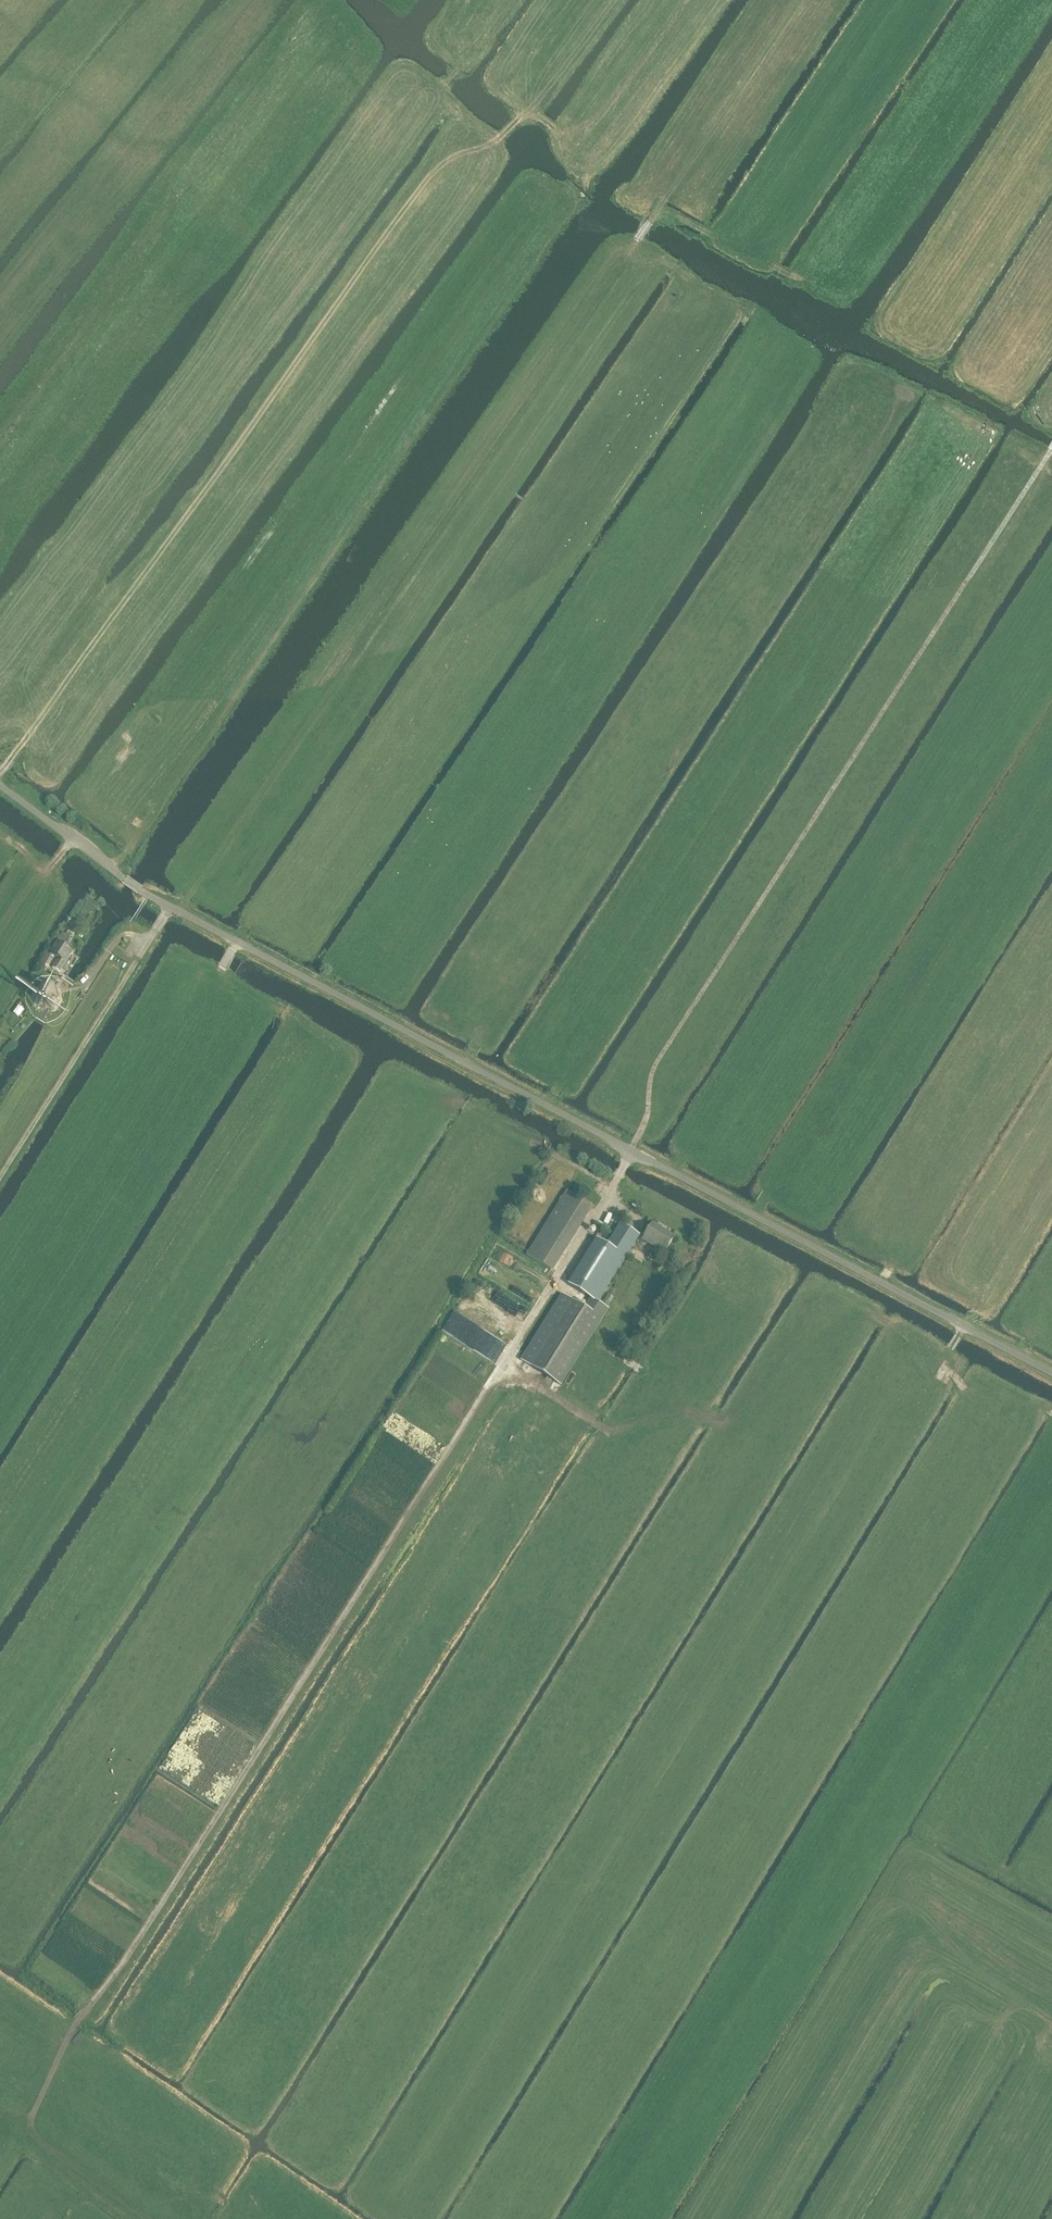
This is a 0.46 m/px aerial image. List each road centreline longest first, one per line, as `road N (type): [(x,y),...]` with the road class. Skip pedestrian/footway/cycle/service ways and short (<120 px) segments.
road 1 (unclassified): [(1051,1373),(140,891),(0,786)]
road 2 (track): [(504,1365),(123,1967),(78,2020),(24,2131)]
road 3 (track): [(640,1135),(654,1068),(1047,455)]
road 4 (track): [(1051,2018),(944,1937),(912,1888),(916,1865),(1051,1644)]
road 5 (track): [(640,1135),(504,1365),(606,1427)]
road 6 (track): [(944,1937),(919,1955),(764,2218)]
road 7 (track): [(150,940),(0,1175)]
road 8 (track): [(967,1390),(944,1359),(884,1320),(862,1320),(817,1386)]
road 9 (track): [(155,2218),(0,2114)]
road 10 (track): [(944,1359),(872,1472)]

